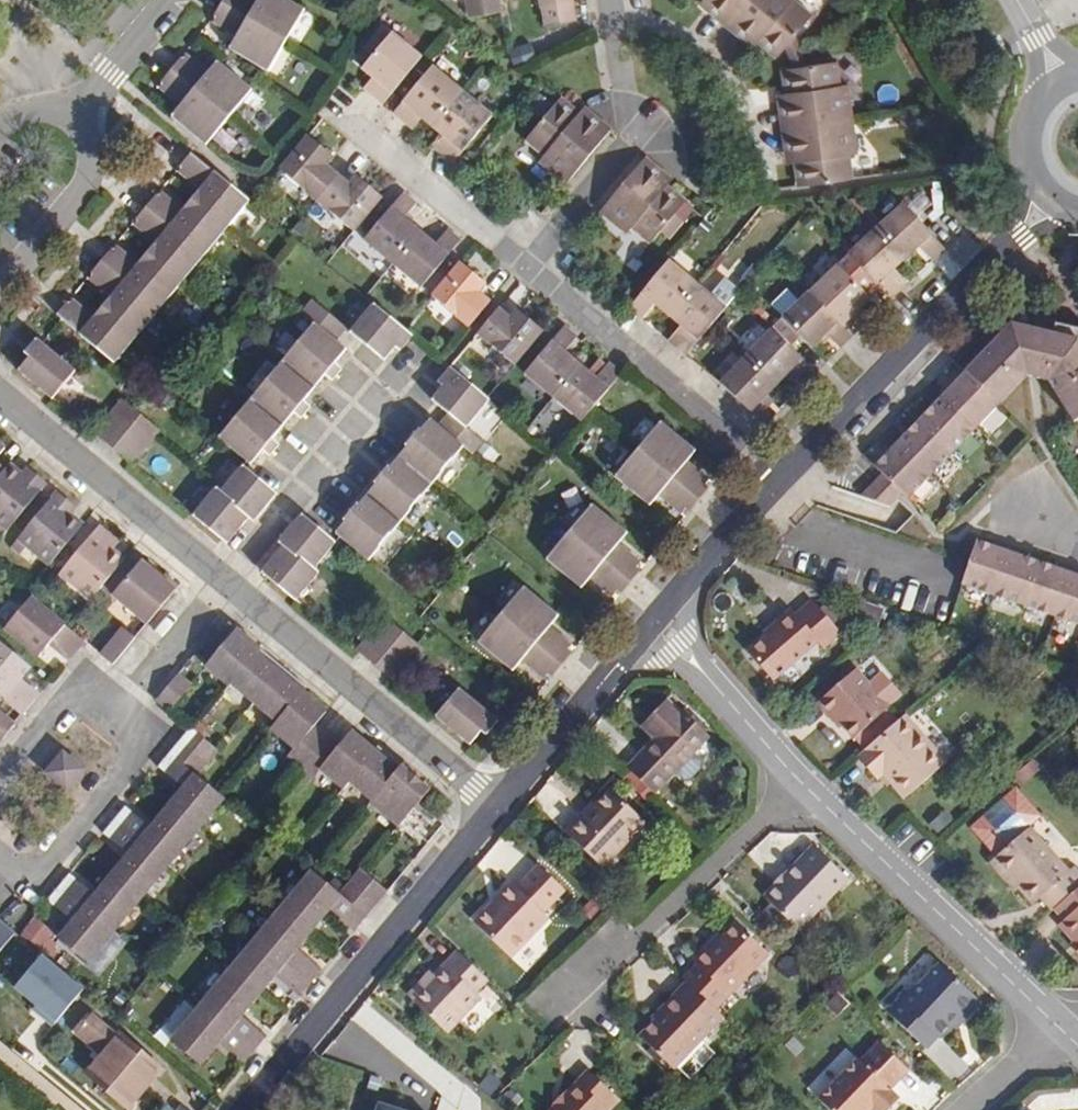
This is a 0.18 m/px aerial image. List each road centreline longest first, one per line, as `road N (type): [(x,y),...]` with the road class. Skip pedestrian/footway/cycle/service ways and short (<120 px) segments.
road 1 (residential): [(773,480),(1021,237),(1050,197)]
road 2 (residential): [(245,1109),(492,813)]
road 3 (residential): [(802,784),(1059,1029)]
road 4 (residential): [(221,586),(492,813)]
road 5 (residential): [(802,784),(540,1014)]
road 6 (residential): [(525,271),(773,480)]
road 7 (residential): [(614,0),(636,130),(525,271)]
road 8 (residential): [(0,401),(221,586)]
road 9 (residential): [(117,710),(149,740),(27,887),(0,868)]
road 10 (residential): [(383,388),(221,586)]
road 11 (residential): [(492,813),(651,621)]
road 12 (residential): [(336,113),(525,271)]
road 13 (residential): [(651,621),(802,784)]
road 14 (unclassified): [(934,580),(793,532),(773,480)]
road 15 (residential): [(0,282),(85,176),(81,113)]
road 16 (residential): [(651,621),(773,480)]
road 17 (residential): [(0,780),(87,685),(117,710)]
road 18 (residential): [(117,710),(221,586)]
road 19 (residential): [(81,113),(168,0)]
road 20 (residential): [(969,1109),(1059,1029)]

